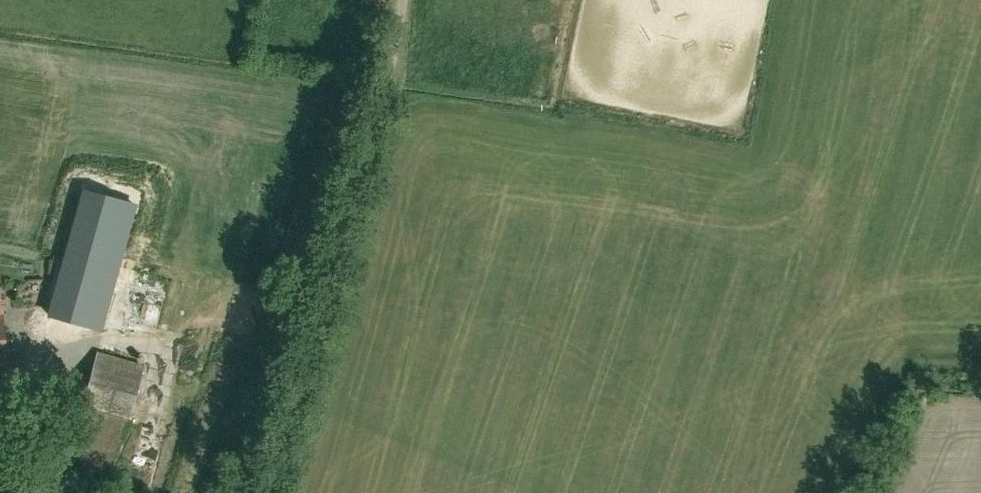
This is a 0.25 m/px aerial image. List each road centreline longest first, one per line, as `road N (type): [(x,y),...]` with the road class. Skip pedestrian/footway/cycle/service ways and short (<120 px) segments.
road 1 (unclassified): [(260,492),(395,0)]

